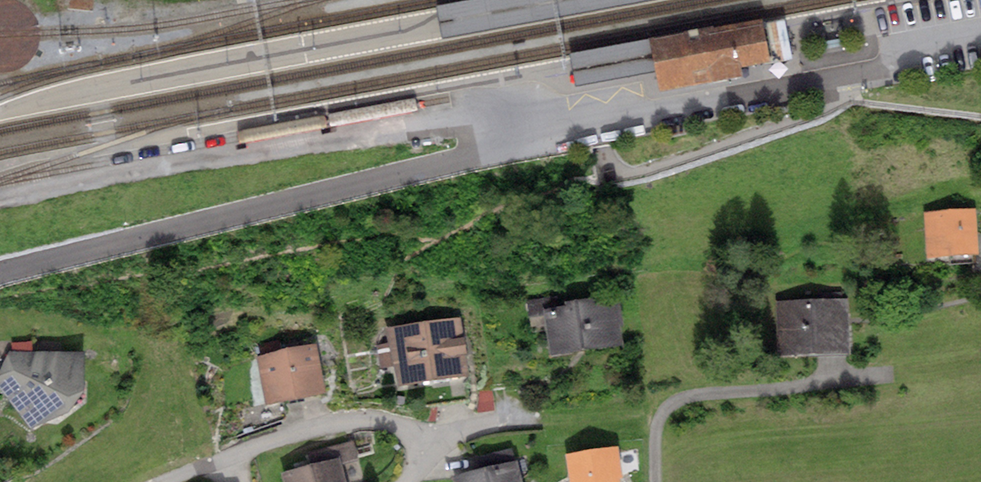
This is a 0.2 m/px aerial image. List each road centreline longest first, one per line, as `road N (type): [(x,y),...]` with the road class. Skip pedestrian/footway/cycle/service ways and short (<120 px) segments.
road 1 (residential): [(0,273),(464,160),(555,129),(817,78),(888,50),(980,33)]
road 2 (residential): [(406,481),(421,457),(417,438),(365,421),(259,444),(165,481)]

